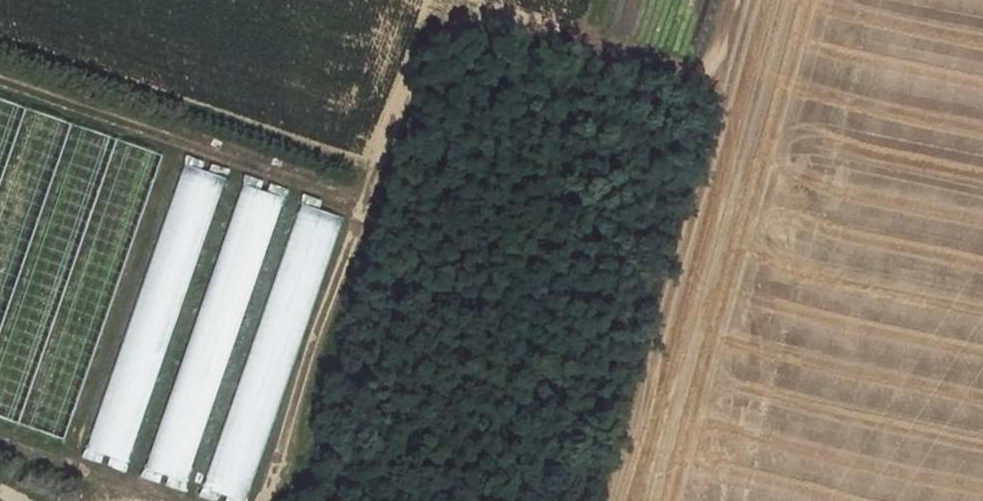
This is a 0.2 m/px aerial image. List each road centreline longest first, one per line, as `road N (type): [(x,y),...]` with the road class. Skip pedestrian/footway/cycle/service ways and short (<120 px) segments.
road 1 (track): [(0,81),(370,207),(272,500)]

